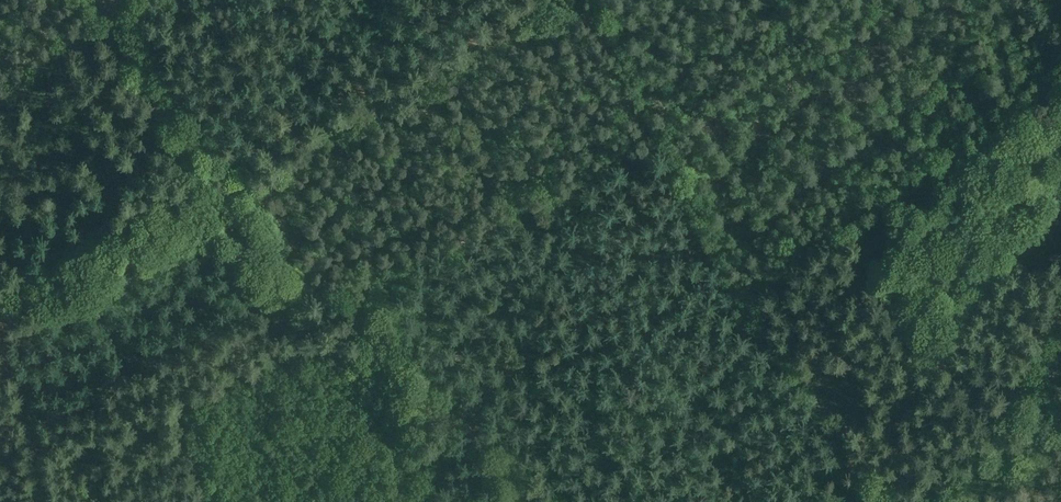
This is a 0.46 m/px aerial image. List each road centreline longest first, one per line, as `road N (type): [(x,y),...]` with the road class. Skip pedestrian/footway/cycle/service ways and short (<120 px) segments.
road 1 (track): [(206,184),(536,0)]
road 2 (track): [(0,304),(206,184)]

